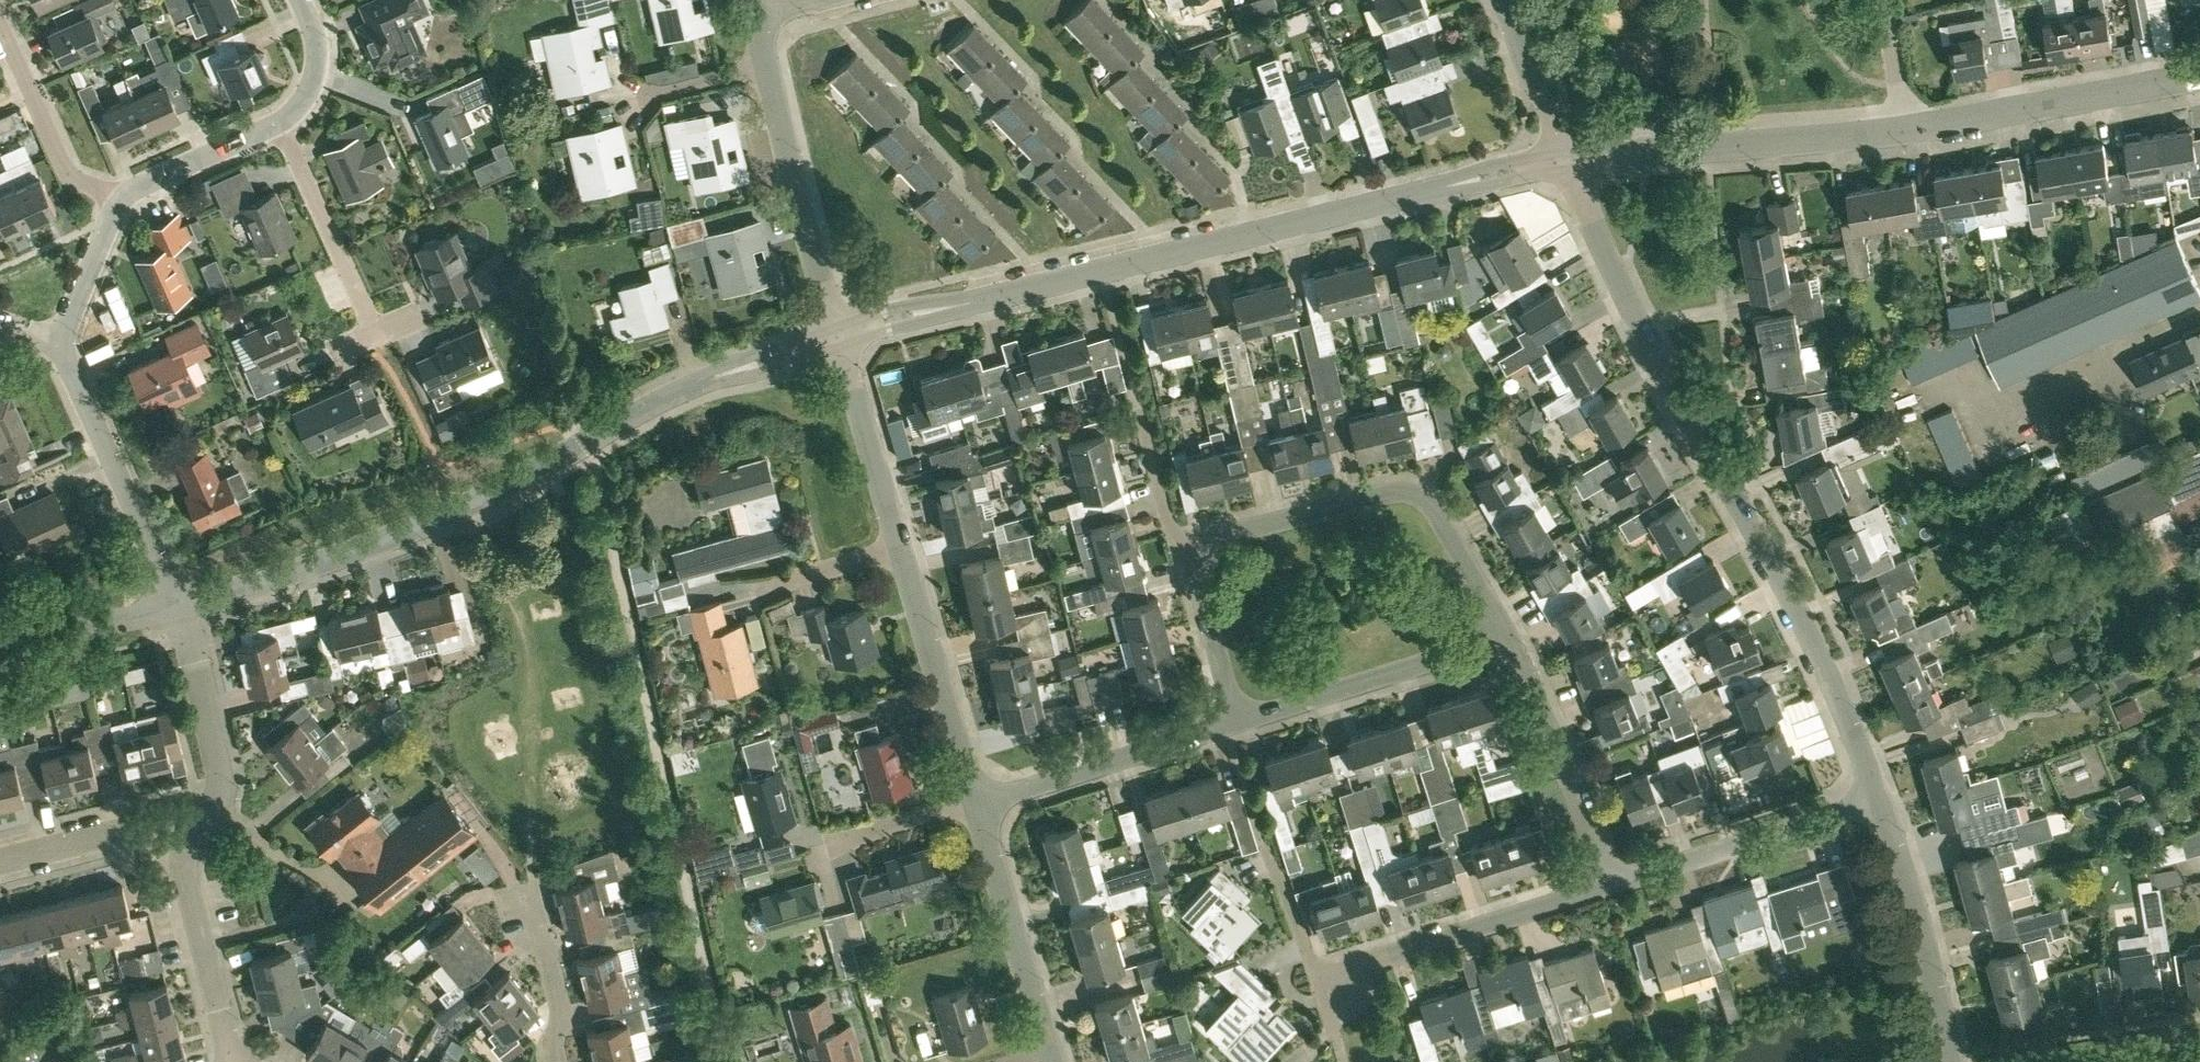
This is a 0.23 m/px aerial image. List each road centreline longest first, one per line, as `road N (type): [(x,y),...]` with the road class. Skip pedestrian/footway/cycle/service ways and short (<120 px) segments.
road 1 (tertiary): [(838,334),(1566,155)]
road 2 (residential): [(1877,800),(1848,722),(1566,155)]
road 3 (tertiary): [(179,606),(438,519),(677,390),(838,334)]
road 4 (residential): [(1505,637),(1429,501),(1414,491),(1391,488),(1189,541)]
road 5 (tertiary): [(1566,155),(1903,129)]
road 6 (residential): [(1610,887),(1315,980)]
road 7 (tertiary): [(1903,129),(2199,76)]
road 8 (residential): [(179,606),(59,344)]
road 9 (residential): [(1877,800),(1610,887)]
road 10 (residential): [(1505,637),(1239,723)]
road 11 (residential): [(838,334),(766,64)]
road 12 (residential): [(976,802),(1239,723)]
road 13 (residential): [(1610,887),(1543,704),(1505,637)]
road 14 (residential): [(1950,1061),(1910,894),(1877,800)]
road 15 (residential): [(976,802),(899,550)]
road 16 (residential): [(1048,1053),(976,802)]
road 17 (residential): [(185,850),(222,781),(179,606)]
road 18 (residential): [(377,330),(281,122)]
road 19 (residential): [(899,550),(838,334)]
road 20 (residential): [(121,200),(66,171),(0,28)]
road 21 (residential): [(229,1053),(183,871),(185,850)]
road 22 (residential): [(0,860),(129,824),(185,850)]
road 23 (residential): [(1239,723),(1189,541)]
road 24 (tertiary): [(0,649),(179,606)]
road 25 (residential): [(561,1061),(567,1009),(547,931),(522,891)]
road 26 (residential): [(121,200),(281,122)]
road 27 (residential): [(1566,155),(1504,0)]
road 28 (residential): [(59,344),(121,200)]
road 29 (residential): [(1189,541),(1170,526),(1139,412)]
road 30 (residential): [(843,837),(976,802)]
road 31 (residential): [(281,122),(314,78),(318,52),(301,0)]
road 32 (residential): [(1315,980),(1270,855)]
road 33 (residential): [(1903,129),(1883,0)]
road 34 (residential): [(640,94),(766,64)]
road 35 (residential): [(774,583),(899,550)]

